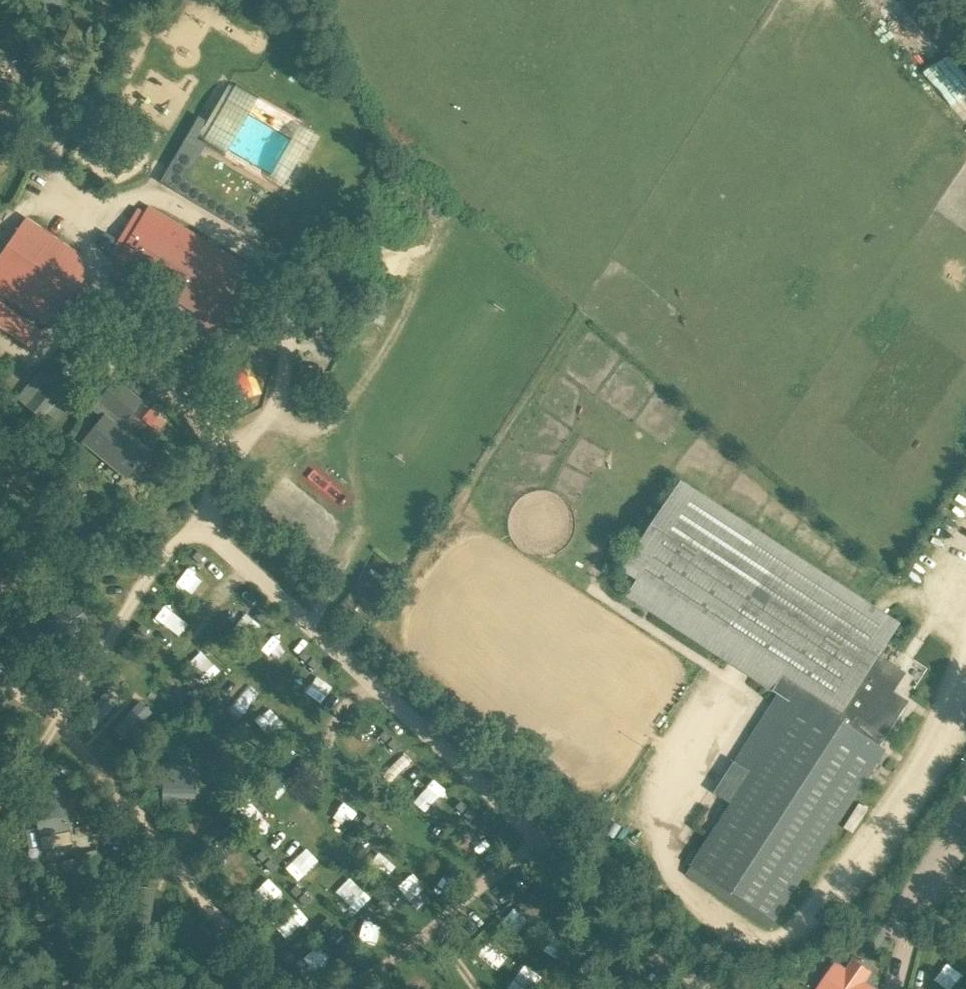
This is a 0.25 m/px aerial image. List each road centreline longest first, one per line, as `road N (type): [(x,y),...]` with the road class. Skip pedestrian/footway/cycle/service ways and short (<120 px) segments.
road 1 (track): [(713,988),(210,521)]
road 2 (track): [(130,376),(217,458),(210,521),(180,529),(45,718),(0,804)]
road 3 (track): [(217,458),(278,410),(287,324),(283,290),(263,261),(156,198),(117,201),(88,222)]
road 4 (track): [(287,988),(184,880),(117,790),(0,682)]
road 5 (track): [(0,131),(55,161),(88,222),(130,376)]
road 6 (track): [(333,988),(433,927),(535,832)]
road 7 (residential): [(892,988),(927,867),(965,812)]
road 8 (track): [(35,151),(100,0)]
road 9 (track): [(0,342),(31,357),(107,306)]

